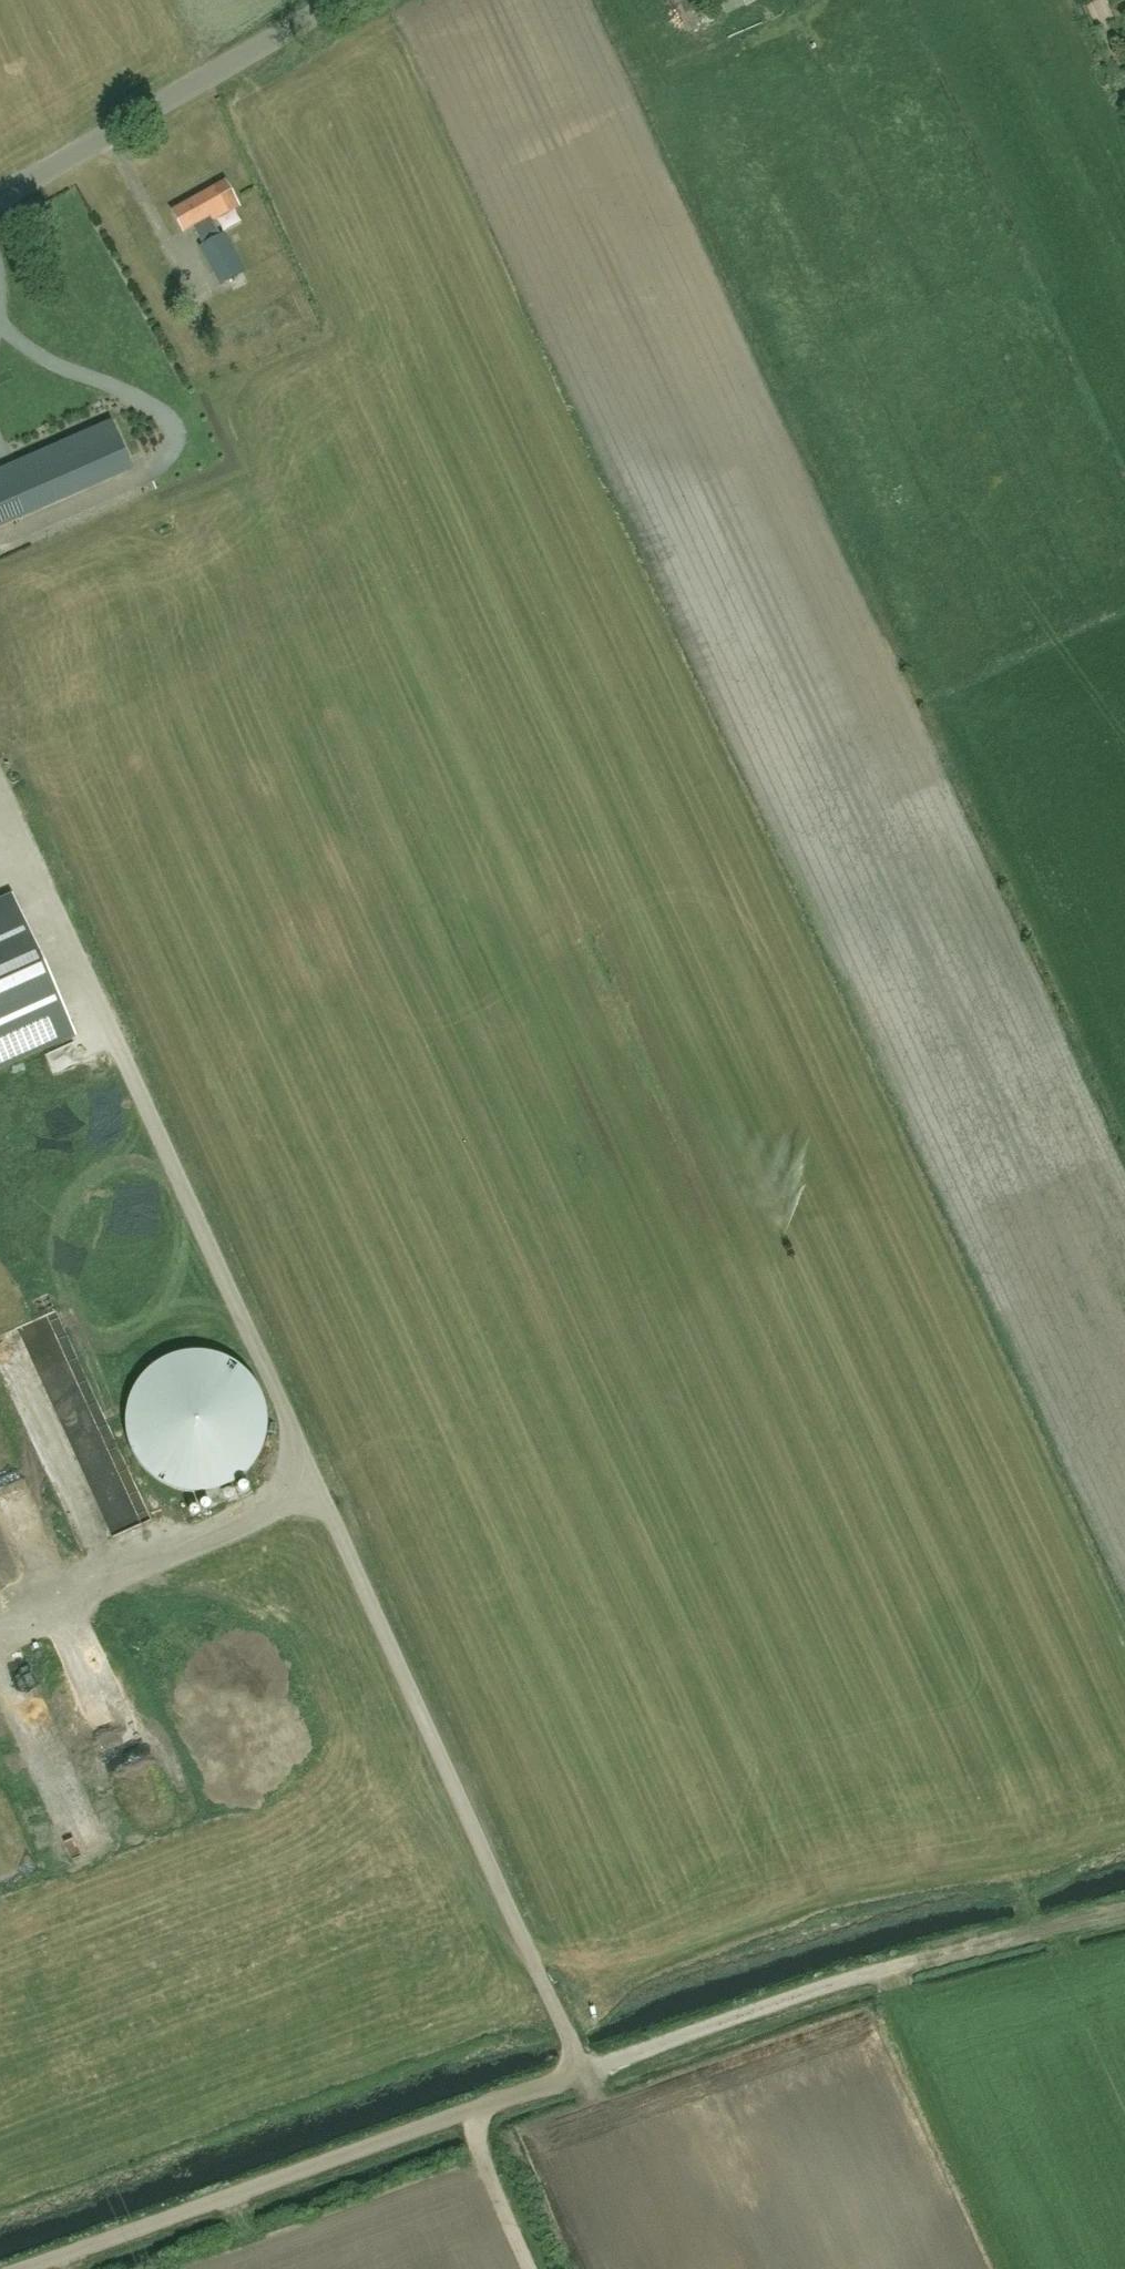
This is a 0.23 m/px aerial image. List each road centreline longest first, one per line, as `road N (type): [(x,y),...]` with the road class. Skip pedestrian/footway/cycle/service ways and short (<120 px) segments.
road 1 (track): [(583,2070),(0,789)]
road 2 (track): [(26,2268),(583,2070)]
road 3 (track): [(583,2070),(839,1982),(1124,1913)]
road 4 (unclassified): [(0,198),(341,0)]

